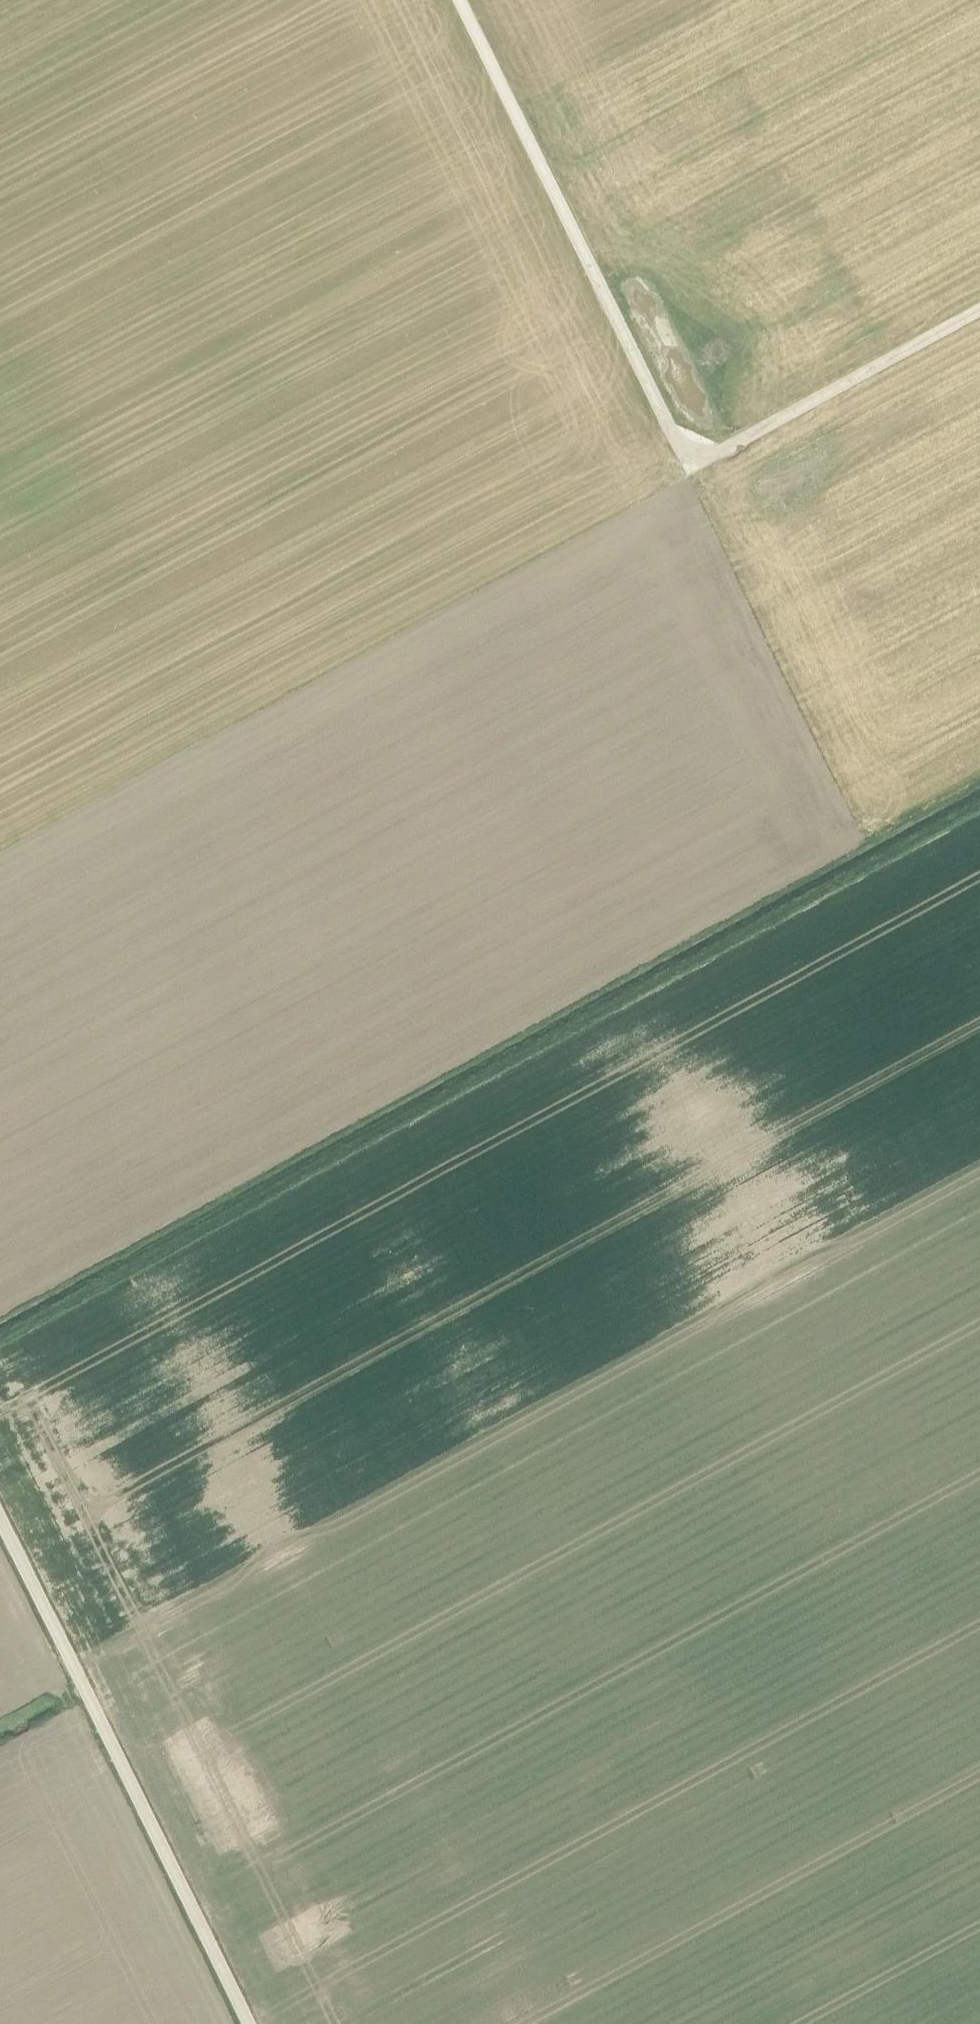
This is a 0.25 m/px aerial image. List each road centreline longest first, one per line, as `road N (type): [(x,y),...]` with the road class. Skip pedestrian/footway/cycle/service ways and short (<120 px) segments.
road 1 (unclassified): [(249,2023),(0,1518)]

